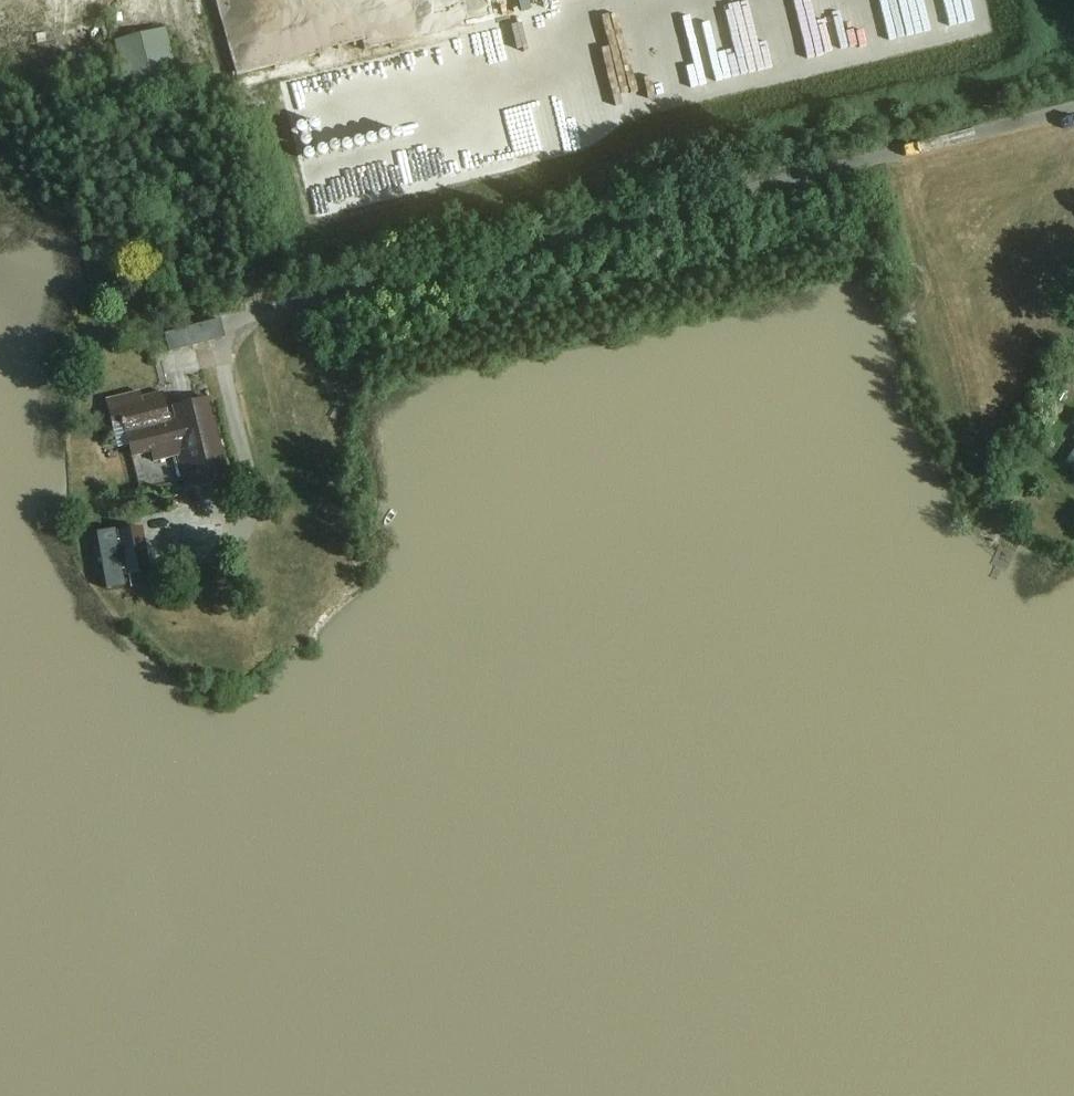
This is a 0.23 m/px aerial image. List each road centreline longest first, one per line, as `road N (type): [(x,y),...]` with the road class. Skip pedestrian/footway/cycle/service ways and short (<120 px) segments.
road 1 (track): [(1073,102),(198,320)]

